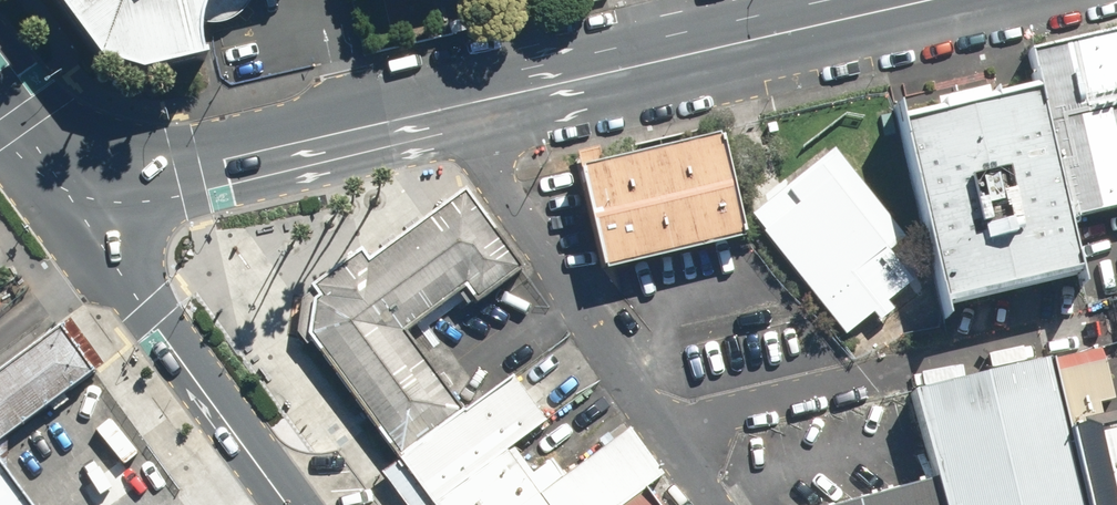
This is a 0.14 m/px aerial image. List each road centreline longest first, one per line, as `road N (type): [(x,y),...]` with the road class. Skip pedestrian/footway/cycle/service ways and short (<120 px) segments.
road 1 (primary): [(69,194),(913,0)]
road 2 (tertiary): [(69,194),(298,504)]

